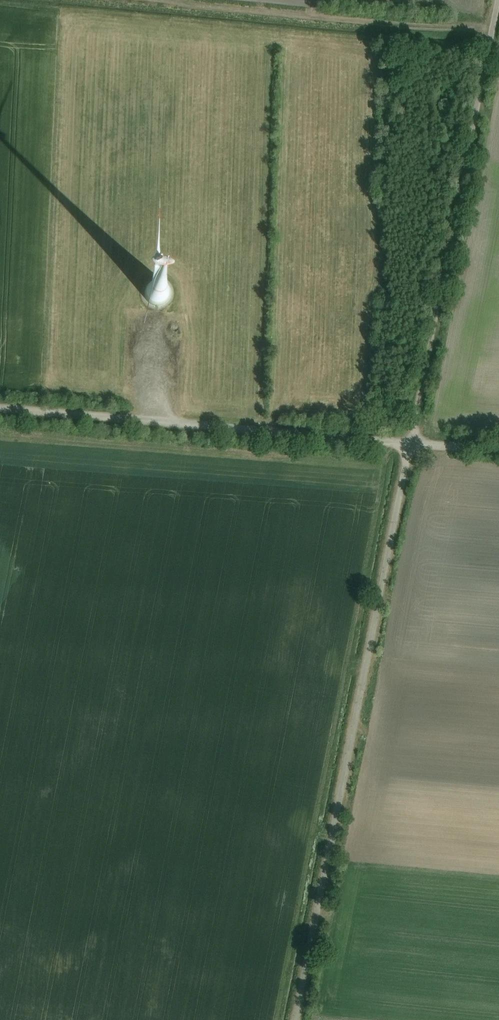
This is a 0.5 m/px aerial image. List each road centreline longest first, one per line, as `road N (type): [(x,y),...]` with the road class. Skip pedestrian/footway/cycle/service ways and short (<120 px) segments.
road 1 (unclassified): [(294,1019),(495,0)]
road 2 (track): [(0,405),(498,448)]
road 3 (track): [(121,0),(489,33)]

